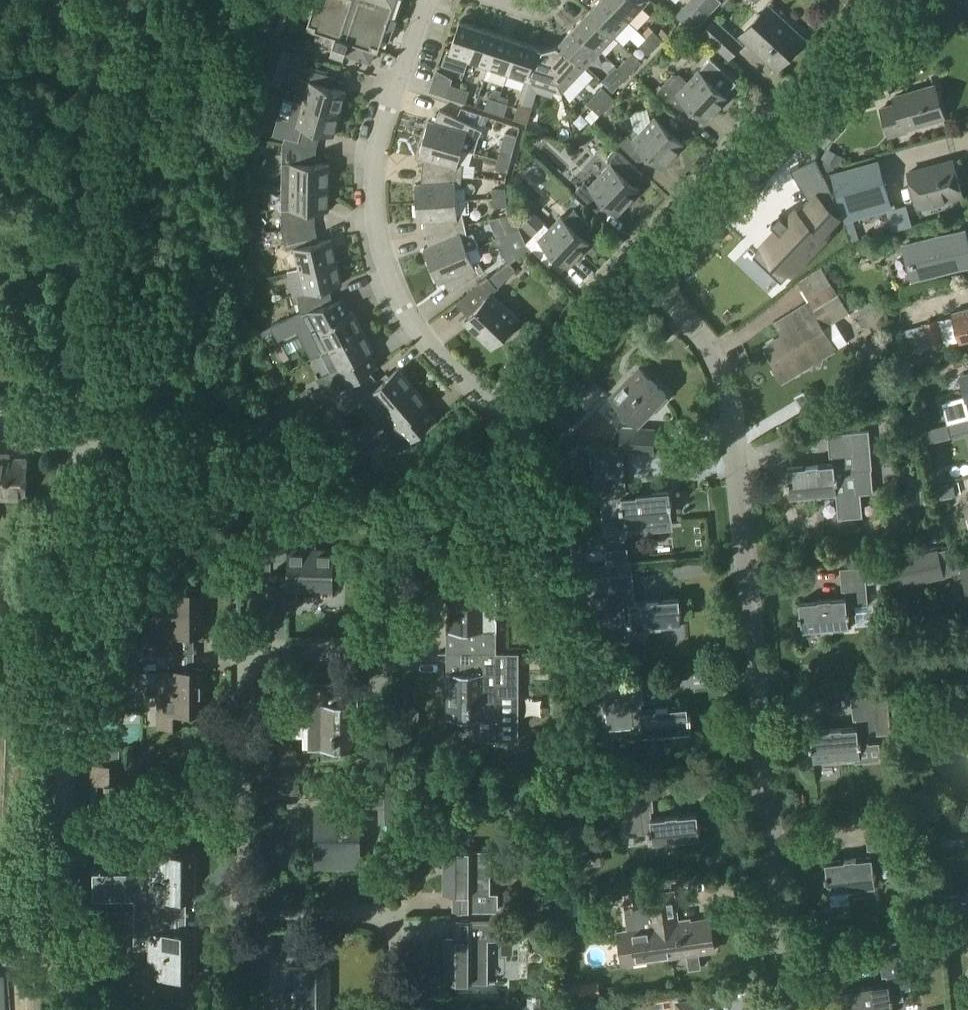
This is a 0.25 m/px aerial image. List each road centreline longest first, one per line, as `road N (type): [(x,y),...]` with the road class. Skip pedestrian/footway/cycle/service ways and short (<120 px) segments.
road 1 (residential): [(393,519),(394,648),(240,649),(241,913),(393,913),(393,1009)]
road 2 (residential): [(796,1009),(776,887),(725,388),(705,342),(655,287)]
road 3 (unclassified): [(66,1009),(76,431)]
road 4 (residential): [(512,426),(410,323),(383,252),(376,161),(426,0)]
road 5 (residential): [(76,431),(393,519)]
road 6 (unclassified): [(76,431),(89,123)]
road 7 (residential): [(794,137),(763,108),(581,298)]
road 8 (residential): [(794,137),(905,18),(944,0)]
road 9 (residential): [(655,287),(794,137)]
road 10 (residential): [(512,426),(655,287)]
road 11 (residential): [(393,519),(431,516),(455,504),(512,426)]
road 12 (residential): [(89,123),(111,0)]

